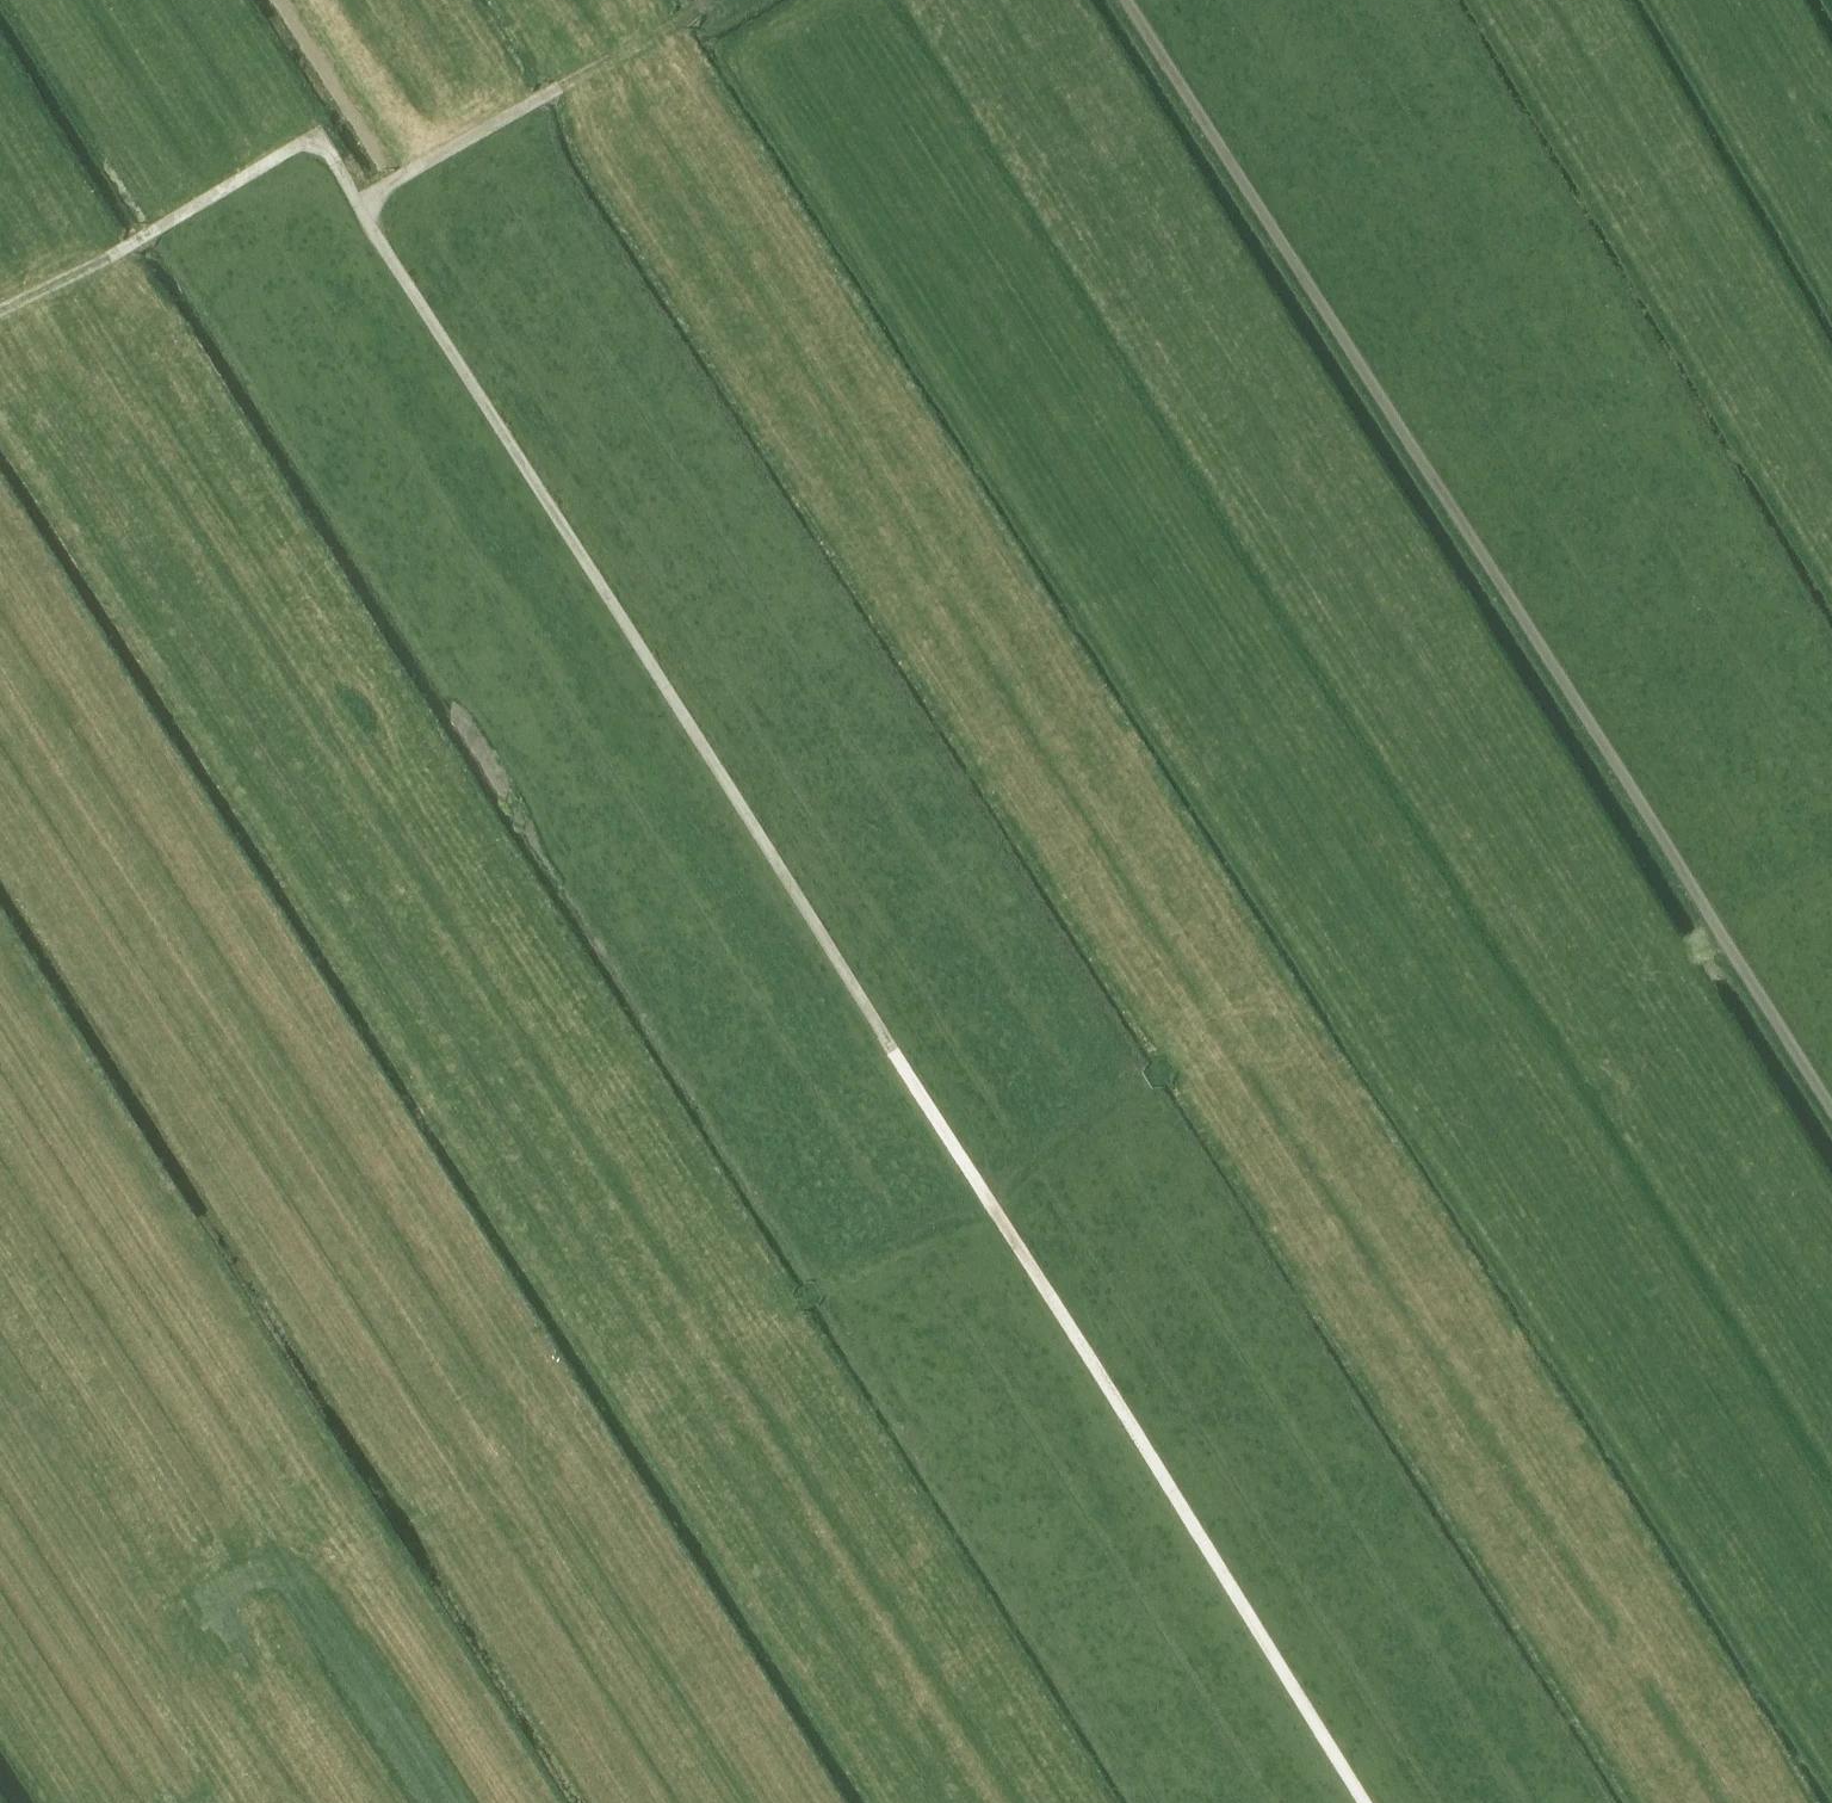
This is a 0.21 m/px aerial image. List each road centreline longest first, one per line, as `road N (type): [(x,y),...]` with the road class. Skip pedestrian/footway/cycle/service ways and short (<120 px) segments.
road 1 (track): [(1363,1802),(316,136),(138,241),(0,310)]
road 2 (track): [(1831,1107),(1129,0)]
road 3 (track): [(0,1149),(434,1802)]
road 4 (track): [(358,206),(561,90)]

